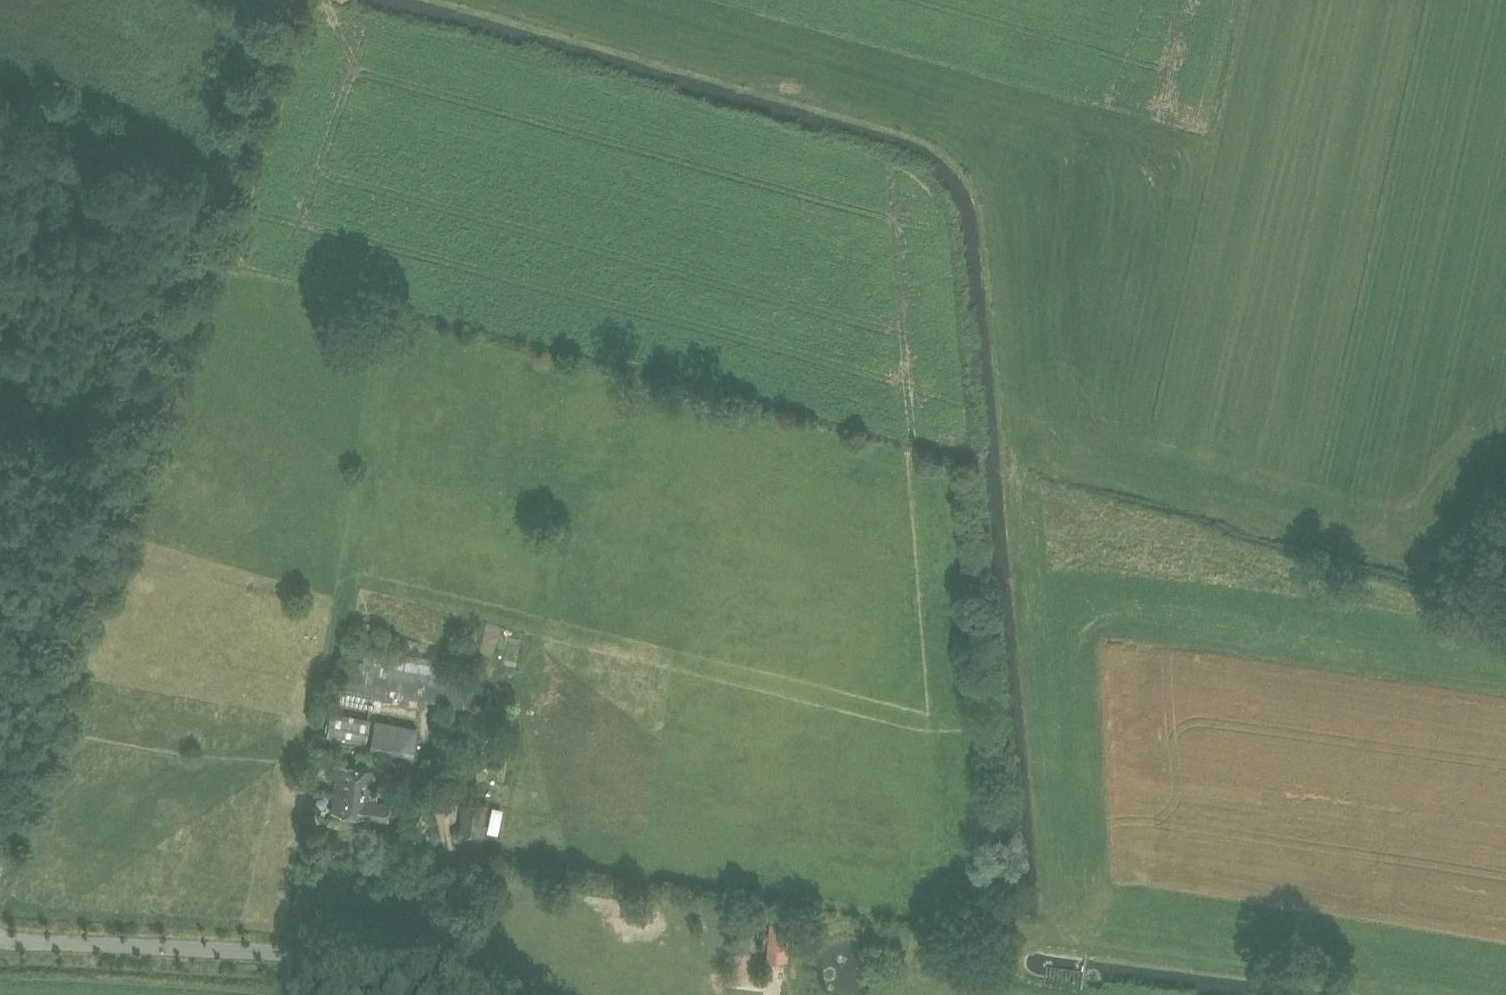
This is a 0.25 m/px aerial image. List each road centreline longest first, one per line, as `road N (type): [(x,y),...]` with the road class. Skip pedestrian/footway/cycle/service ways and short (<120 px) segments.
road 1 (unclassified): [(0,839),(286,0)]
road 2 (unclassified): [(480,994),(438,971),(343,953),(0,938)]

